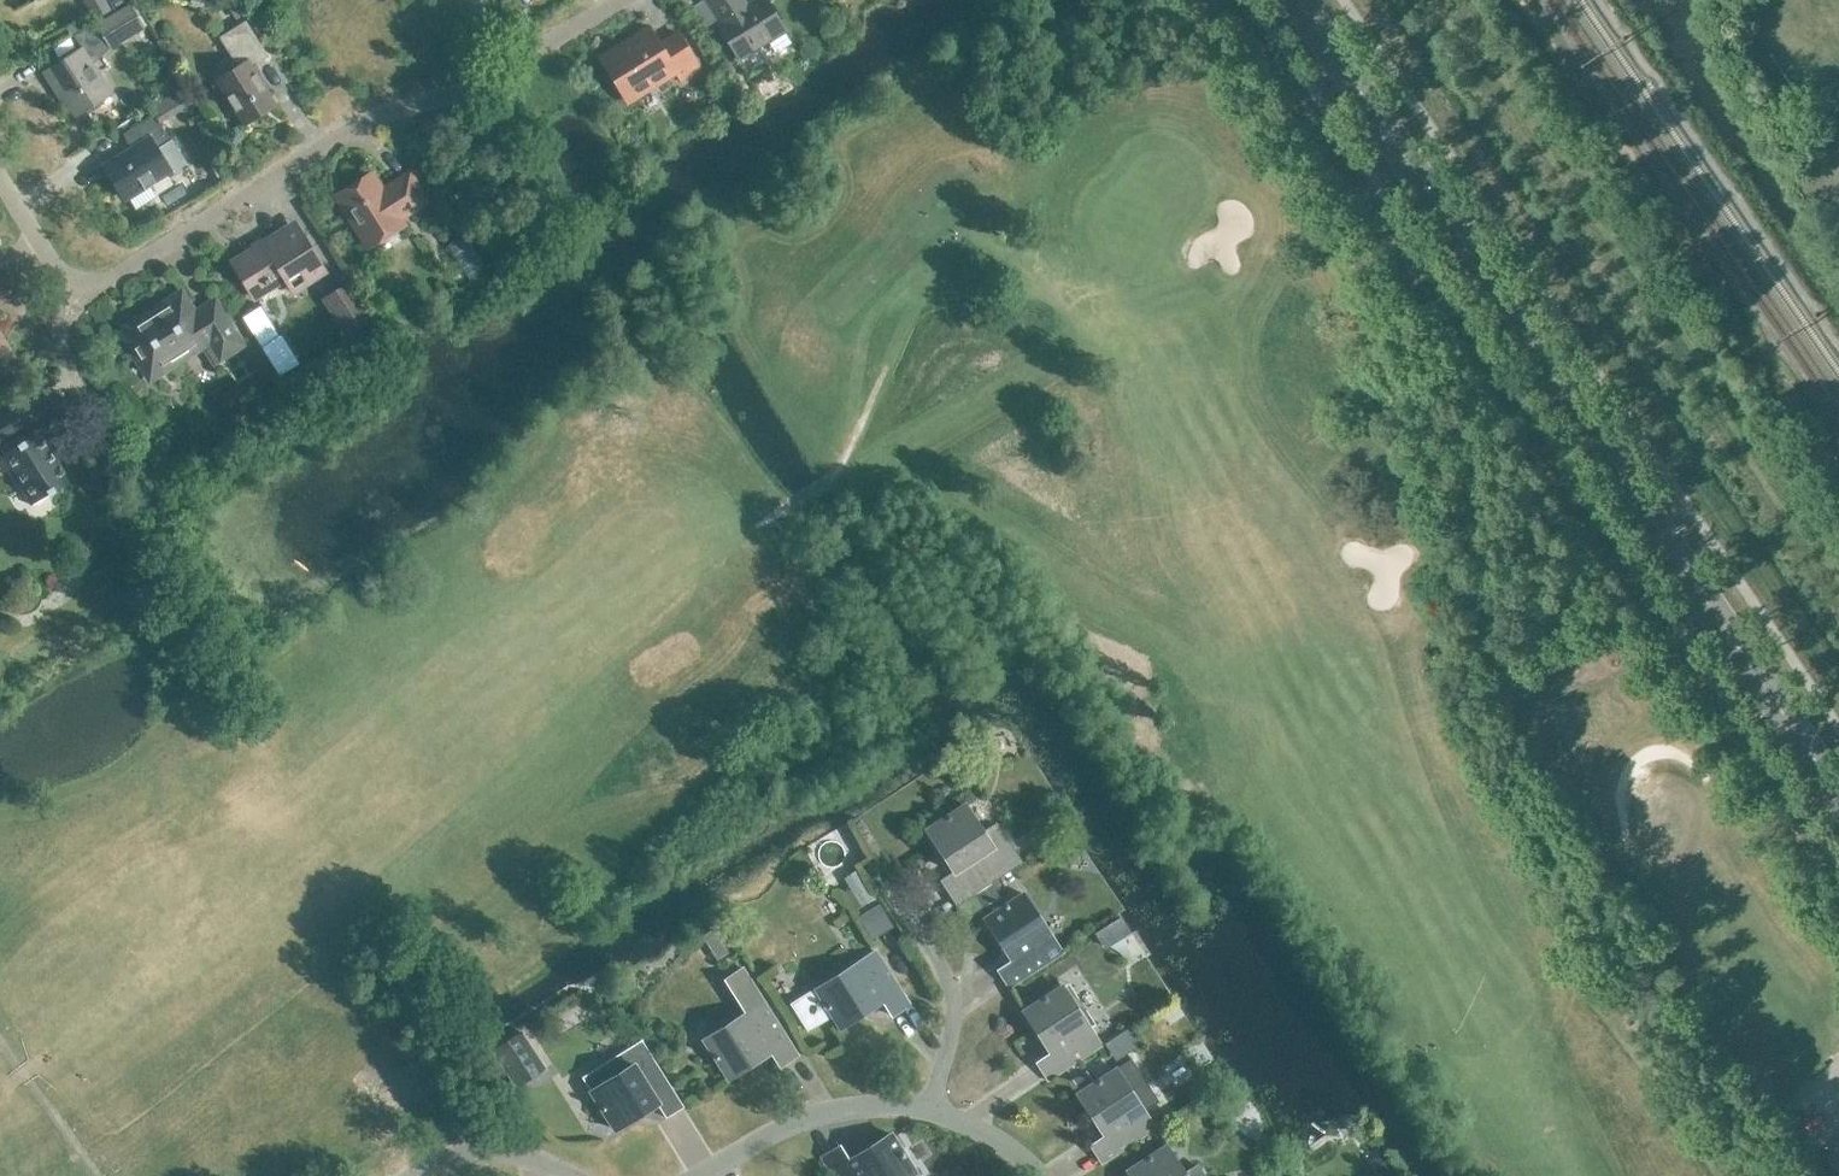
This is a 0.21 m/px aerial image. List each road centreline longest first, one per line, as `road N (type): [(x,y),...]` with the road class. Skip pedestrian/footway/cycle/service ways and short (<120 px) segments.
road 1 (secondary): [(1838,795),(1298,0)]
road 2 (unclassified): [(73,297),(352,130),(488,79),(618,0)]
road 3 (residential): [(646,1175),(692,1167),(750,1125),(816,1097),(891,1097),(933,1108)]
road 4 (residential): [(401,1175),(466,1141),(611,1175)]
road 5 (residential): [(933,1108),(952,1028),(950,989),(931,948)]
road 6 (unclassified): [(109,427),(64,353),(73,297)]
road 7 (unclassified): [(73,297),(0,182)]
road 8 (residential): [(933,1108),(1017,1140),(1040,1175)]

